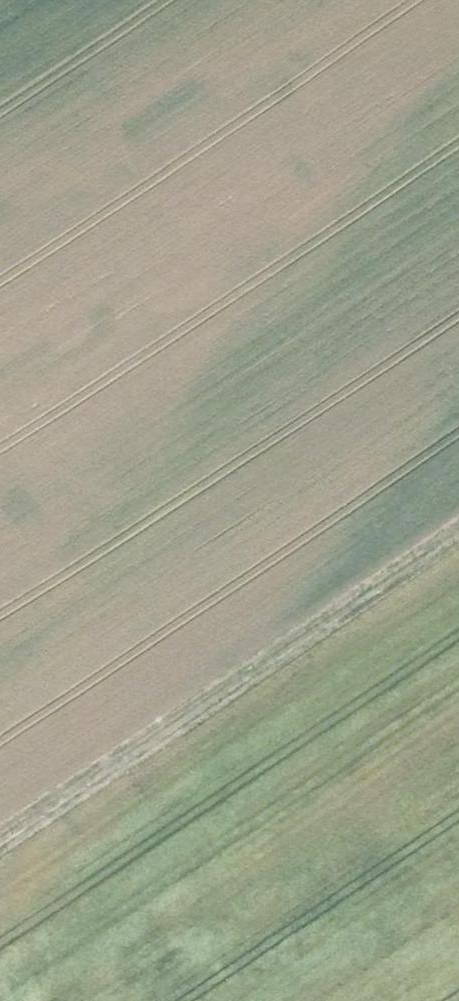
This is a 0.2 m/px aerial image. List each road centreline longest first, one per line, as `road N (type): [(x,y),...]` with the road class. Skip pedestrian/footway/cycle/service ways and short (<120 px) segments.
road 1 (track): [(0,834),(458,527)]

